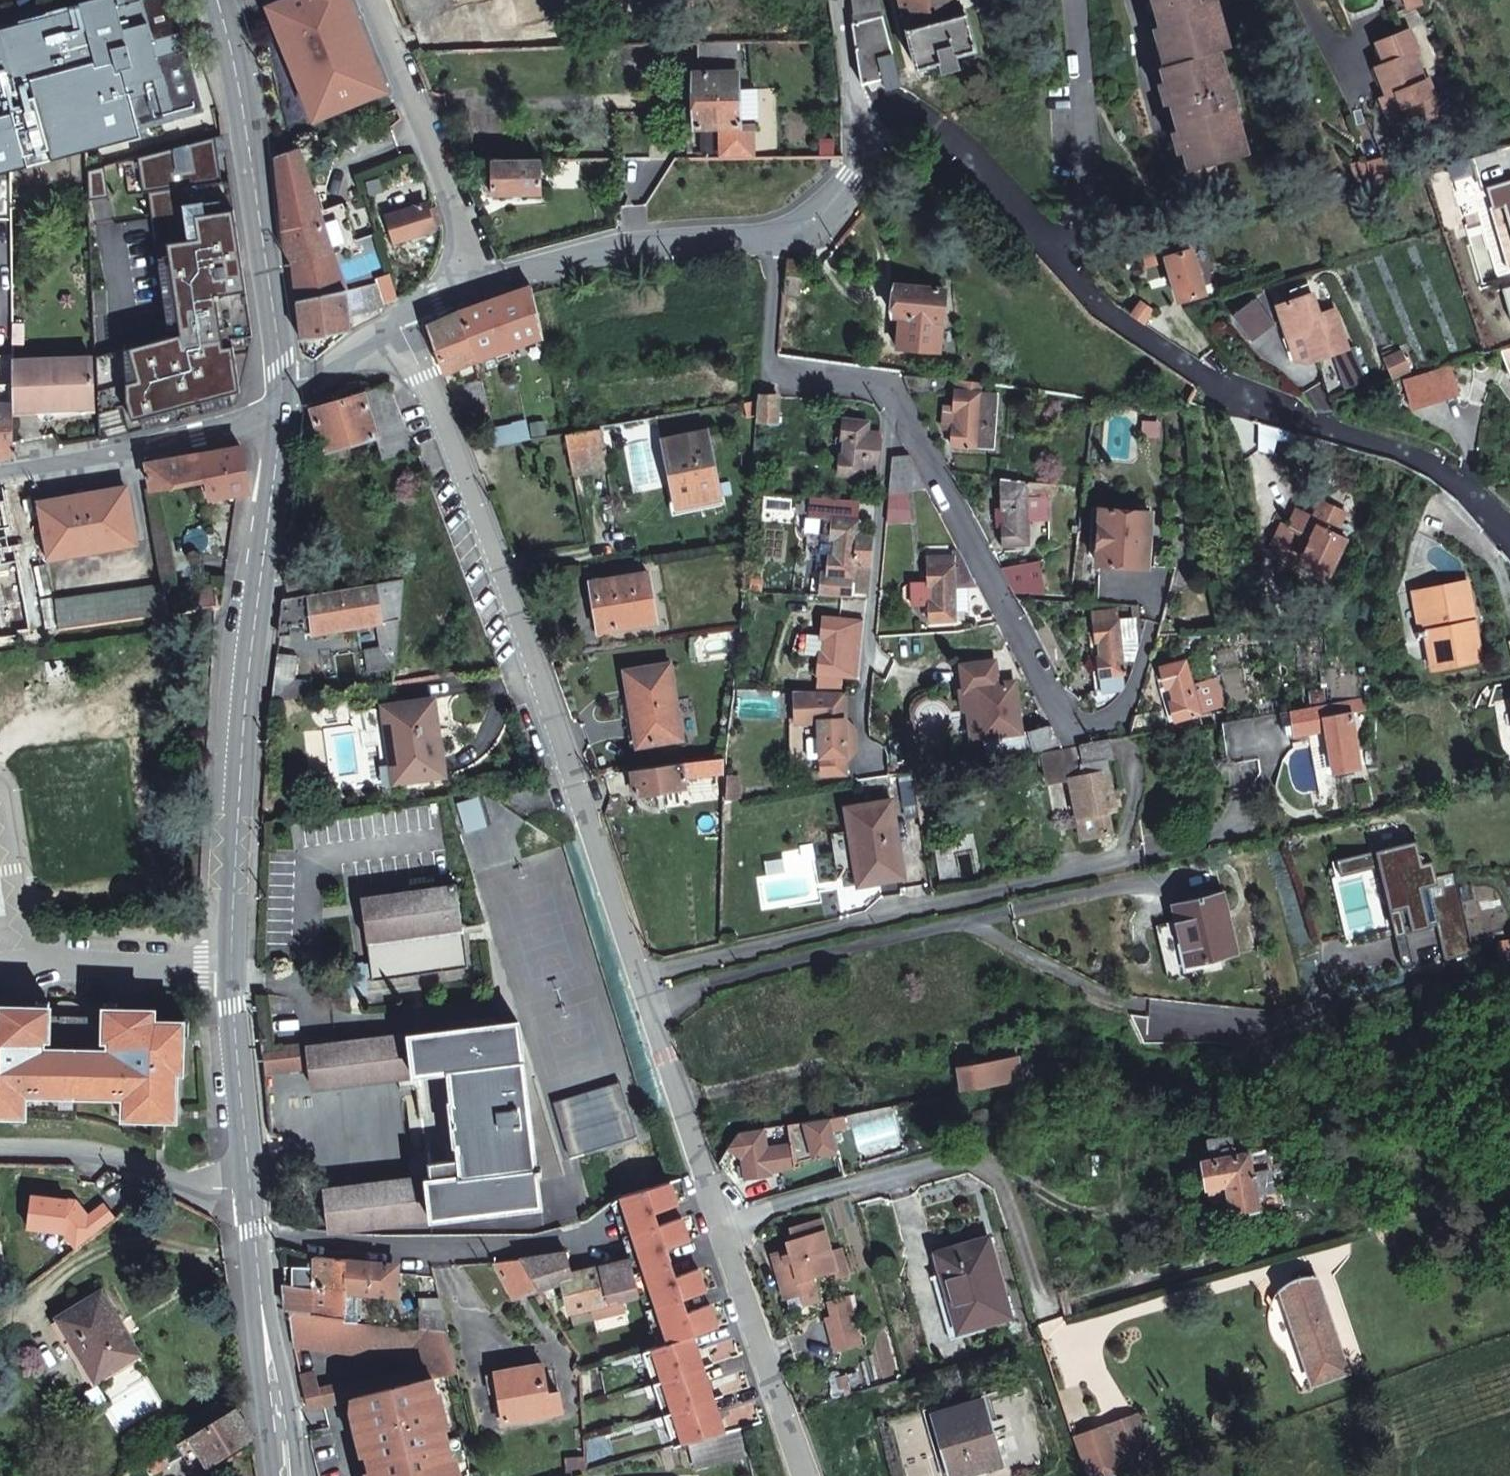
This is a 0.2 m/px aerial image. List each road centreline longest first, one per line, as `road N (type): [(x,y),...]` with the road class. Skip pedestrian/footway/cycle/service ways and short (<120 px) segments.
road 1 (unclassified): [(400,315),(527,638),(805,1475)]
road 2 (unclassified): [(1509,535),(1472,492),(1404,449),(1256,405),(1151,346),(1100,307),(958,140),(902,110),(853,107)]
road 3 (residential): [(774,237),(773,363),(890,395),(1055,718)]
road 4 (secondary): [(276,407),(233,752),(220,959)]
road 5 (secondary): [(276,407),(263,140),(220,0)]
road 6 (residential): [(251,1235),(430,1252),(575,1239)]
road 7 (unclassified): [(774,237),(637,244),(474,281)]
road 8 (unclassified): [(366,0),(474,281)]
road 9 (residential): [(276,407),(187,441),(0,471)]
road 10 (residential): [(245,1190),(203,1189),(104,1153),(0,1152)]
road 11 (secondary): [(251,1235),(286,1475)]
road 12 (secondary): [(220,959),(245,1190)]
road 13 (residential): [(220,959),(0,959)]
road 14 (unclassified): [(853,107),(855,179),(815,221),(774,237)]
road 15 (unclassified): [(400,315),(276,407)]

